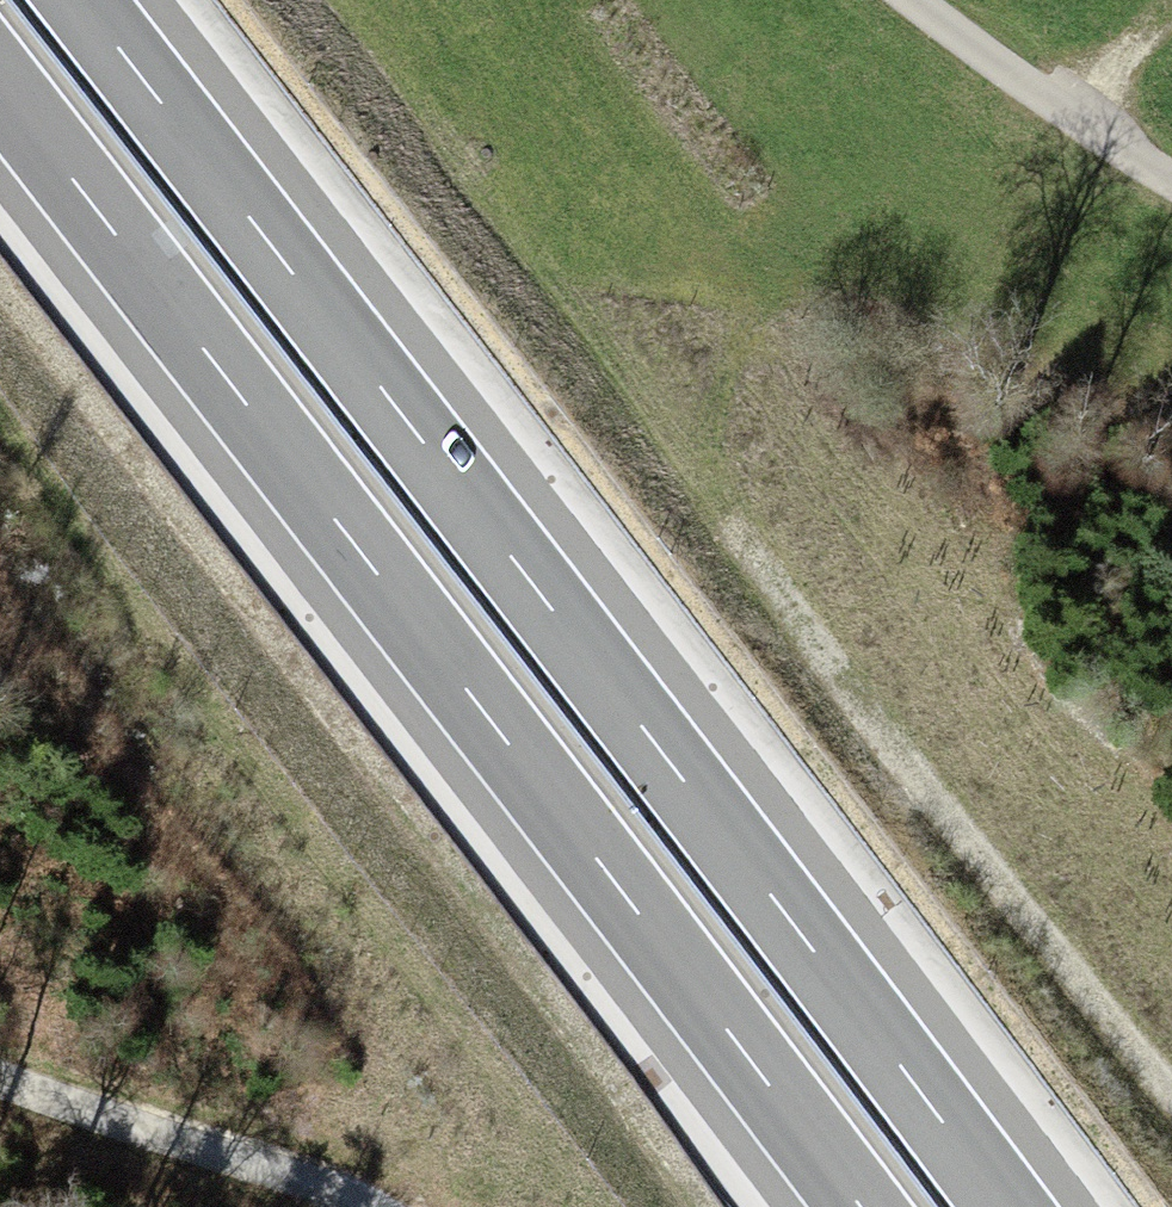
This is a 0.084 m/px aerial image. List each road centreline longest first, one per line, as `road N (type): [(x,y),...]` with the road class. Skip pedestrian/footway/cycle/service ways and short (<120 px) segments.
road 1 (motorway): [(1003,1206),(84,0)]
road 2 (motorway): [(0,88),(861,1206)]
road 3 (track): [(1171,1076),(735,520)]
road 4 (track): [(0,1073),(357,1193),(370,1206)]
road 5 (track): [(1171,182),(1070,117),(920,0)]
road 6 (track): [(1070,117),(1171,22)]

